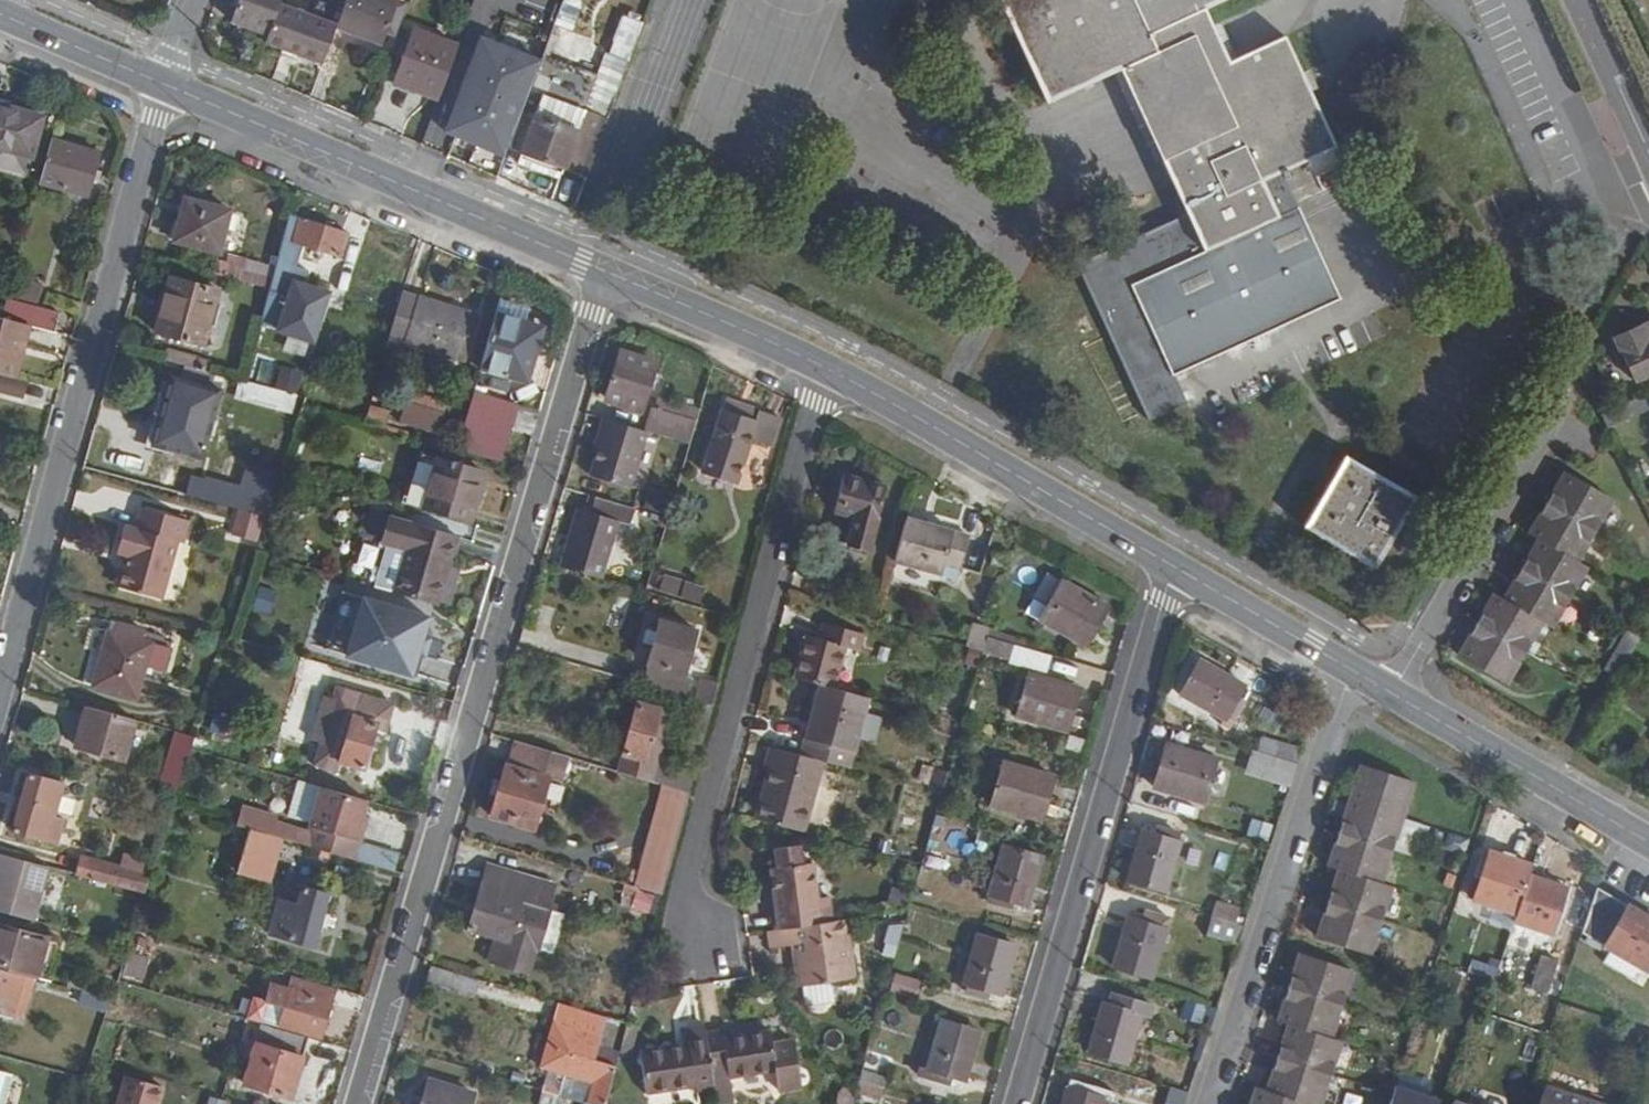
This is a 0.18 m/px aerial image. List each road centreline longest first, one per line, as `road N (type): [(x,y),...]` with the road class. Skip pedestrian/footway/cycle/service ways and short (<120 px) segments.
road 1 (residential): [(608,272),(362,1103)]
road 2 (residential): [(0,692),(166,85)]
road 3 (residential): [(695,944),(687,888),(828,368)]
road 4 (residential): [(1174,566),(1020,1103)]
road 5 (tertiary): [(166,85),(608,272)]
road 6 (residential): [(1350,669),(1211,1103)]
road 7 (tertiary): [(828,368),(1174,566)]
road 8 (residential): [(1571,391),(1393,694)]
road 9 (tertiary): [(1393,694),(1648,842)]
road 10 (tertiary): [(608,272),(828,368)]
road 11 (tertiary): [(1174,566),(1350,669)]
road 12 (tertiary): [(0,13),(166,85)]
road 13 (residential): [(1581,0),(1648,149)]

